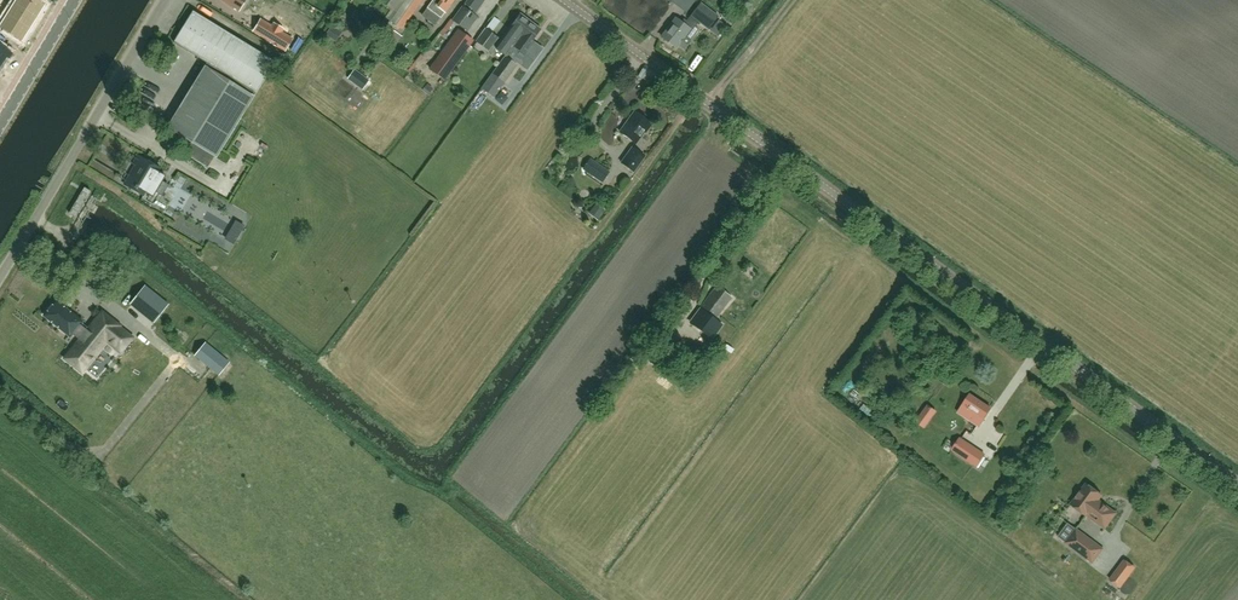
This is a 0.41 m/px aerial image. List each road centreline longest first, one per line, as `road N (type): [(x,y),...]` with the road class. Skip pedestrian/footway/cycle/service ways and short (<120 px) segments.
road 1 (tertiary): [(1237,494),(1056,375),(564,0)]
road 2 (unclassified): [(0,277),(165,0)]
road 3 (tertiary): [(0,122),(73,0)]

